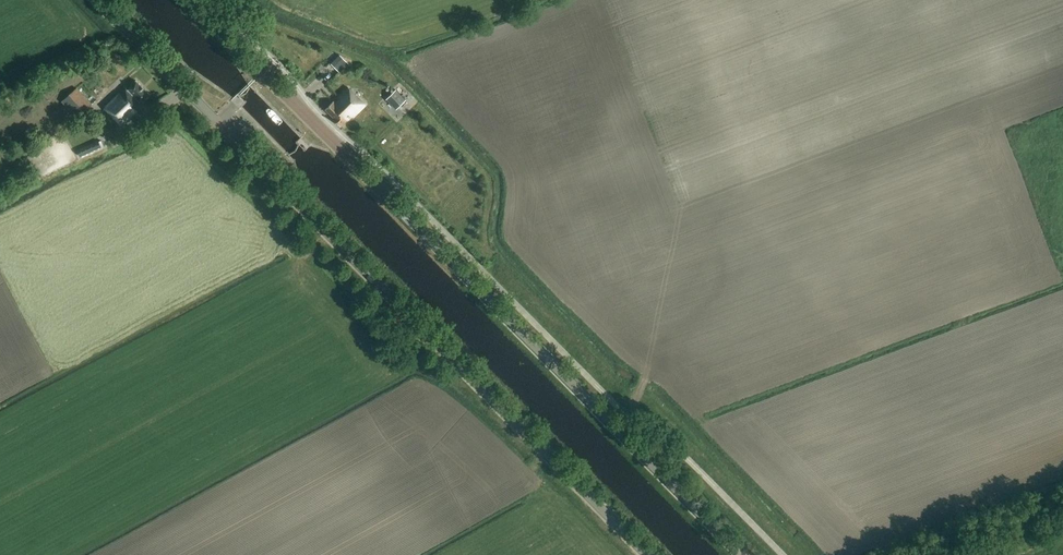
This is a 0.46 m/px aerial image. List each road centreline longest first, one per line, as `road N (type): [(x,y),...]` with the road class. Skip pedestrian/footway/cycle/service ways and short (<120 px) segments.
road 1 (unclassified): [(647,554),(96,0)]
road 2 (secondary): [(743,554),(192,0)]

